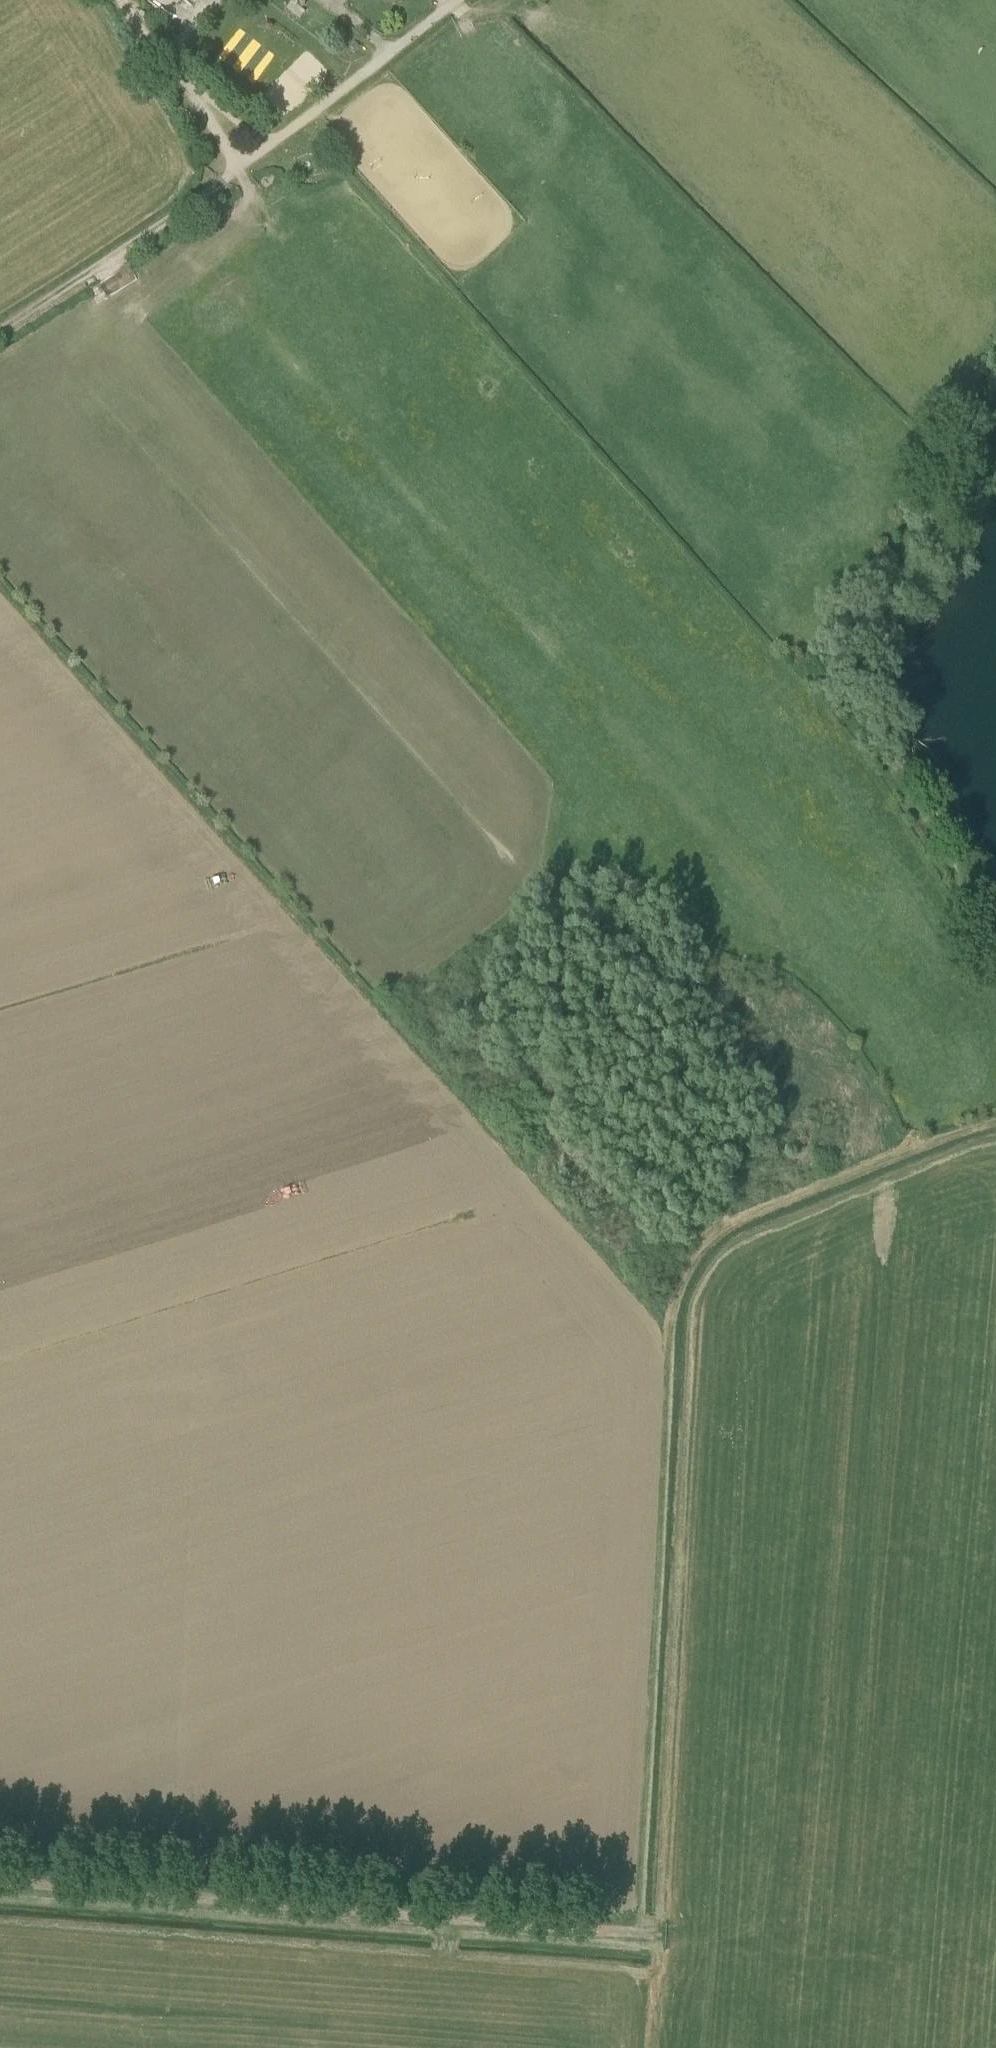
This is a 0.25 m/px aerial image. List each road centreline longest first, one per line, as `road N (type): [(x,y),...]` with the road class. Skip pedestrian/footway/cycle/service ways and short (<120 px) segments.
road 1 (track): [(995,375),(827,681),(931,815),(983,901),(995,951)]
road 2 (unclassified): [(635,1936),(0,1883)]
road 3 (track): [(0,328),(242,167)]
road 4 (unclassified): [(242,167),(459,0)]

